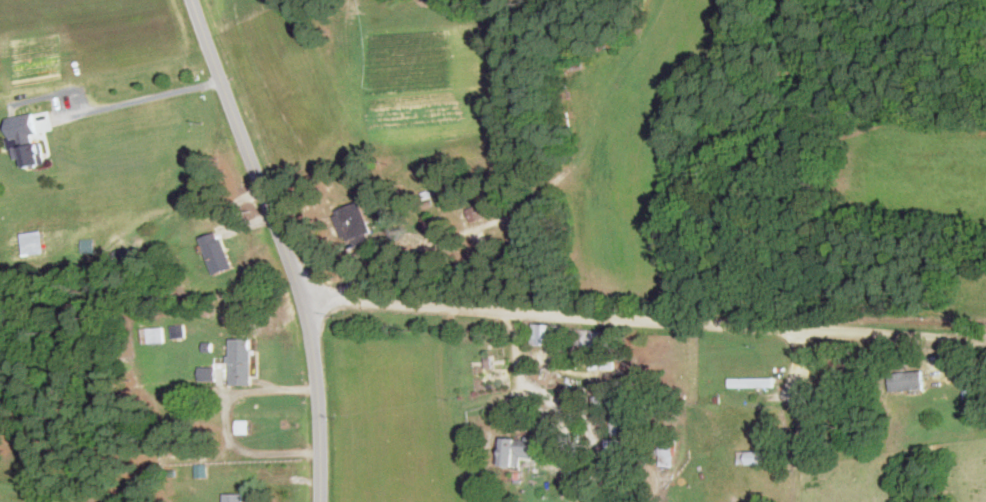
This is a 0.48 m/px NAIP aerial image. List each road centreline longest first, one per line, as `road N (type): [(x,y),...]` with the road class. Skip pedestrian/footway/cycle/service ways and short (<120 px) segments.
road 1 (residential): [(985,341),(301,293)]
road 2 (tertiary): [(320,501),(310,328),(193,0)]

